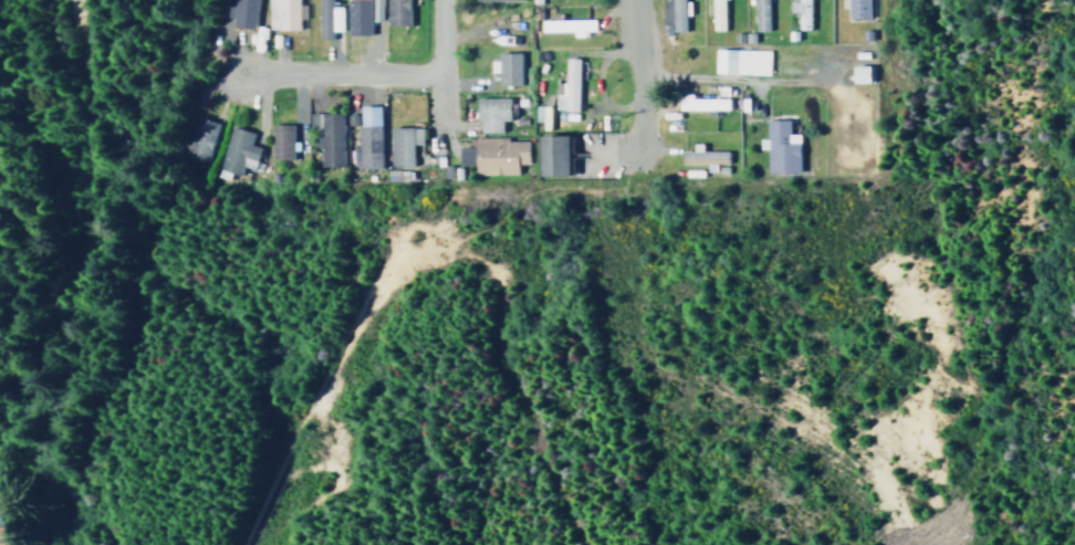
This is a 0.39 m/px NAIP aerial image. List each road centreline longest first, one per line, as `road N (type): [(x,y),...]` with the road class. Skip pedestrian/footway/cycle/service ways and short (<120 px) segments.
road 1 (residential): [(431,70),(230,67)]
road 2 (residential): [(634,150),(629,0)]
road 3 (residential): [(435,0),(430,124)]

